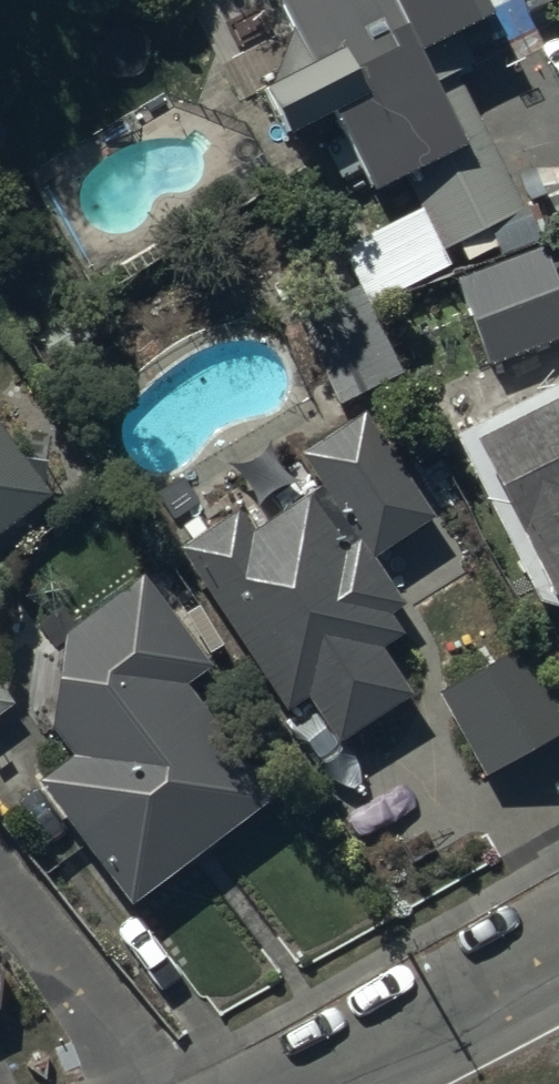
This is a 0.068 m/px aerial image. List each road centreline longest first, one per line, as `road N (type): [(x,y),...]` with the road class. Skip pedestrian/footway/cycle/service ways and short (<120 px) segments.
road 1 (residential): [(558,953),(311,1083)]

